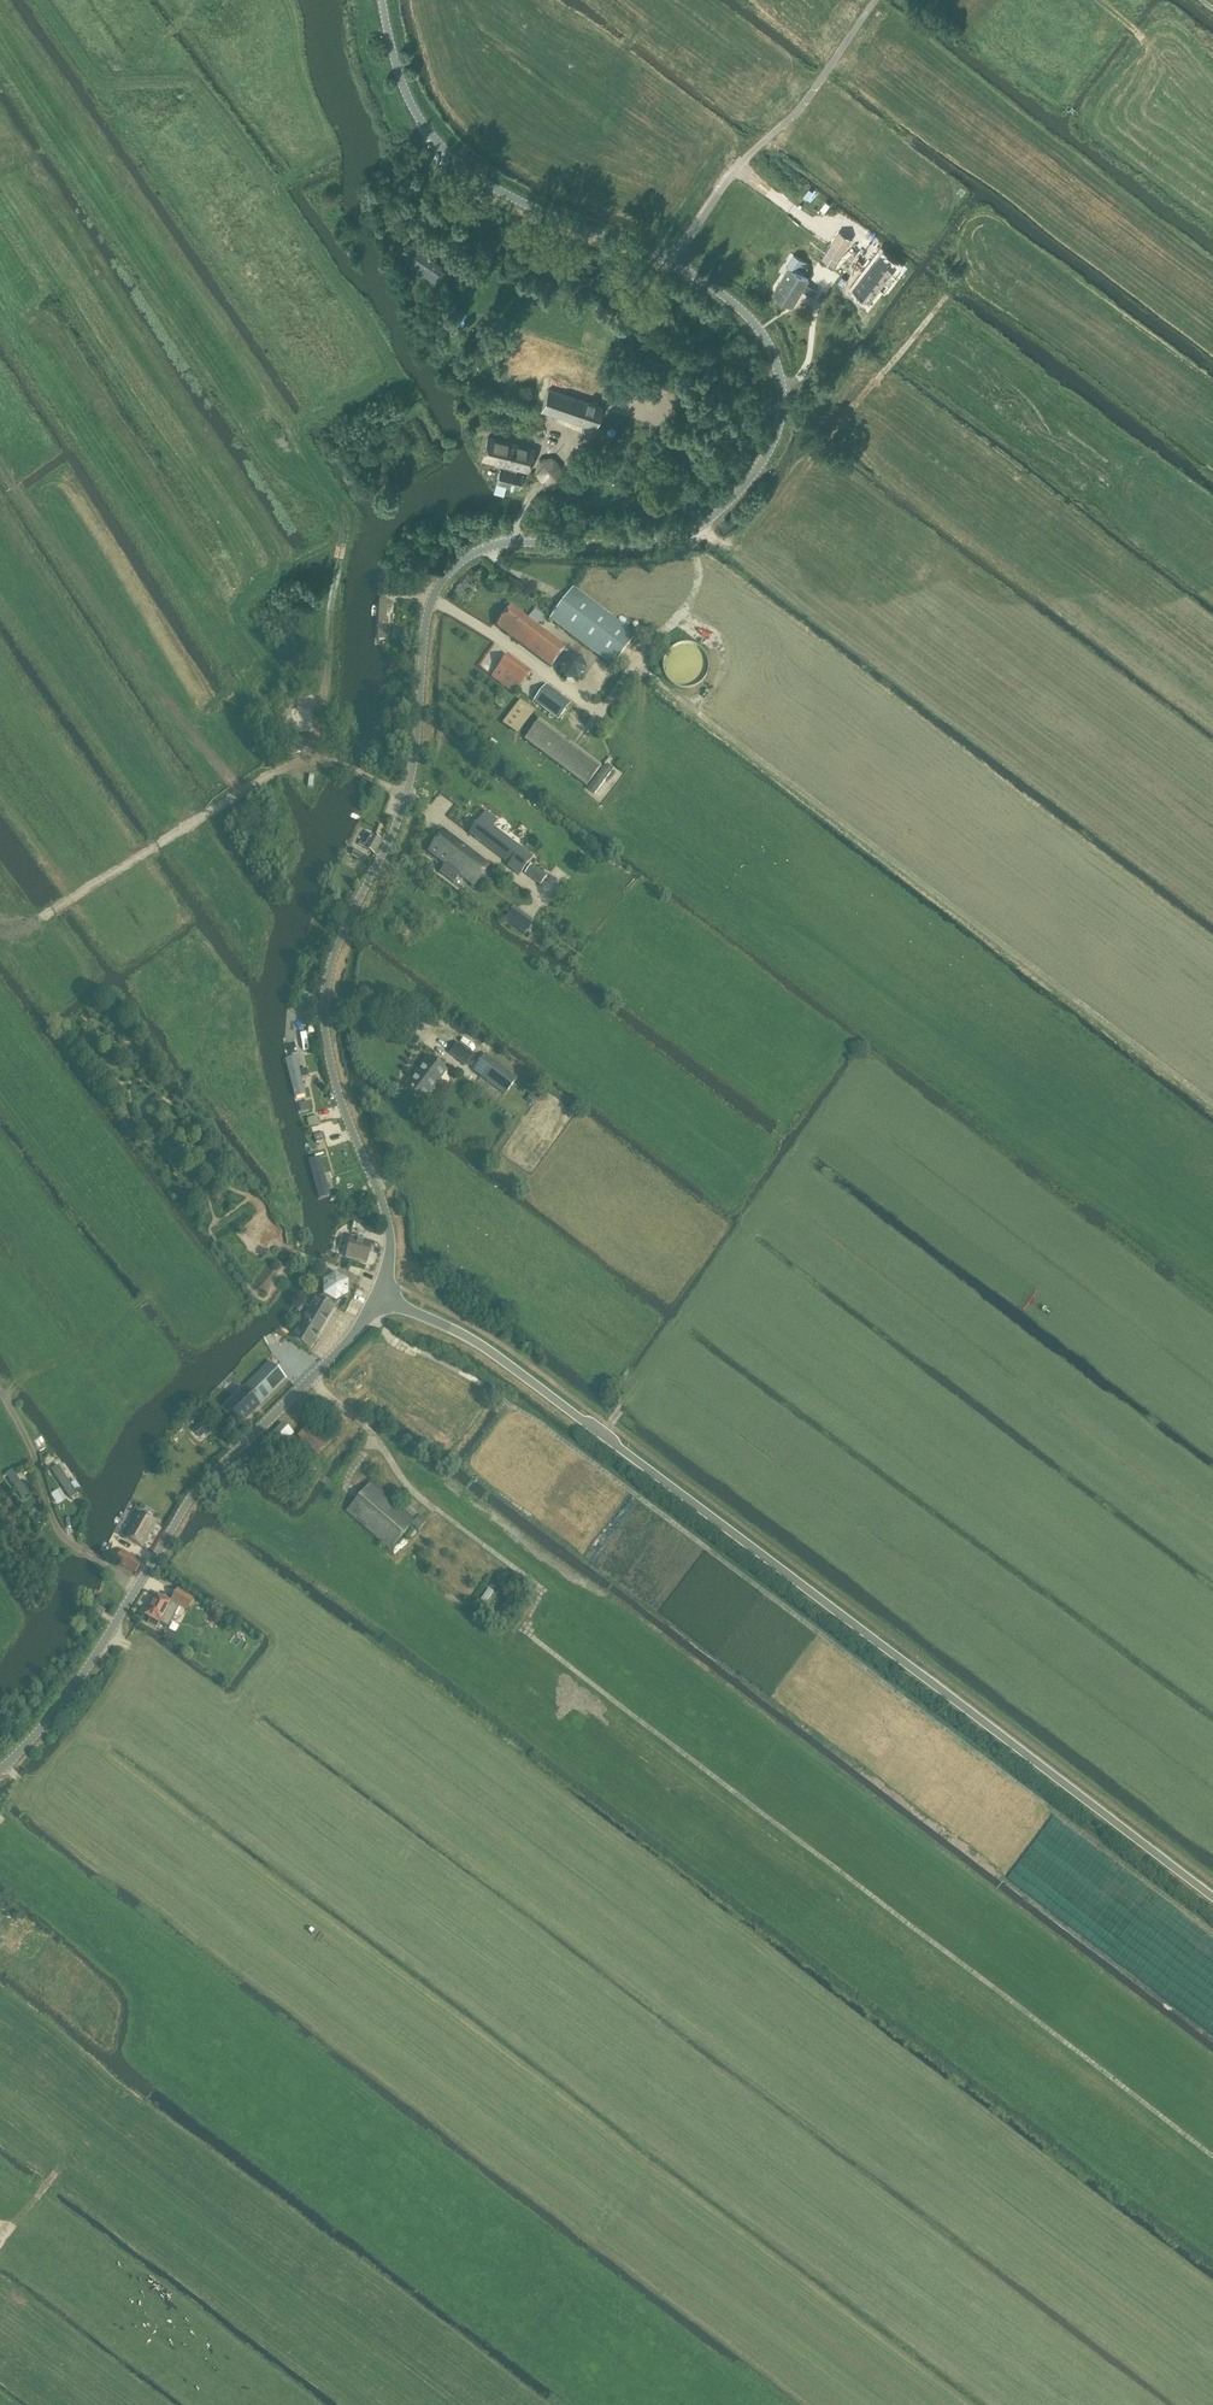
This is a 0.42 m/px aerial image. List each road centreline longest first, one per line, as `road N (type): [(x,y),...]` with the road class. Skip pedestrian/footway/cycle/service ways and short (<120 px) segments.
road 1 (unclassified): [(380,1297),(387,1221),(337,1094),(325,1012),(336,952),(407,796),(430,601),(452,570),(480,551),(511,543),(619,548),(687,532),(742,490),(772,444),(782,410),(778,368),(759,325),(740,309),(675,264),(521,203),(447,153),(407,96),(382,0)]
road 2 (track): [(375,1439),(411,1490),(541,1588),(524,1629),(529,1636),(1212,2158)]
road 3 (tertiary): [(1212,1899),(487,1350),(380,1297)]
road 4 (track): [(1212,1934),(532,1417),(383,1330)]
road 5 (track): [(600,712),(635,667),(1212,1102)]
road 6 (tertiary): [(0,1770),(66,1698),(198,1495),(380,1297)]
road 7 (track): [(635,667),(694,596),(696,533),(848,627)]
road 8 (track): [(876,0),(817,86),(750,154),(675,264)]
road 9 (track): [(407,796),(333,762),(302,761),(122,870)]
road 10 (track): [(600,1436),(709,1282)]
road 11 (track): [(565,459),(538,441),(492,429),(455,446)]

